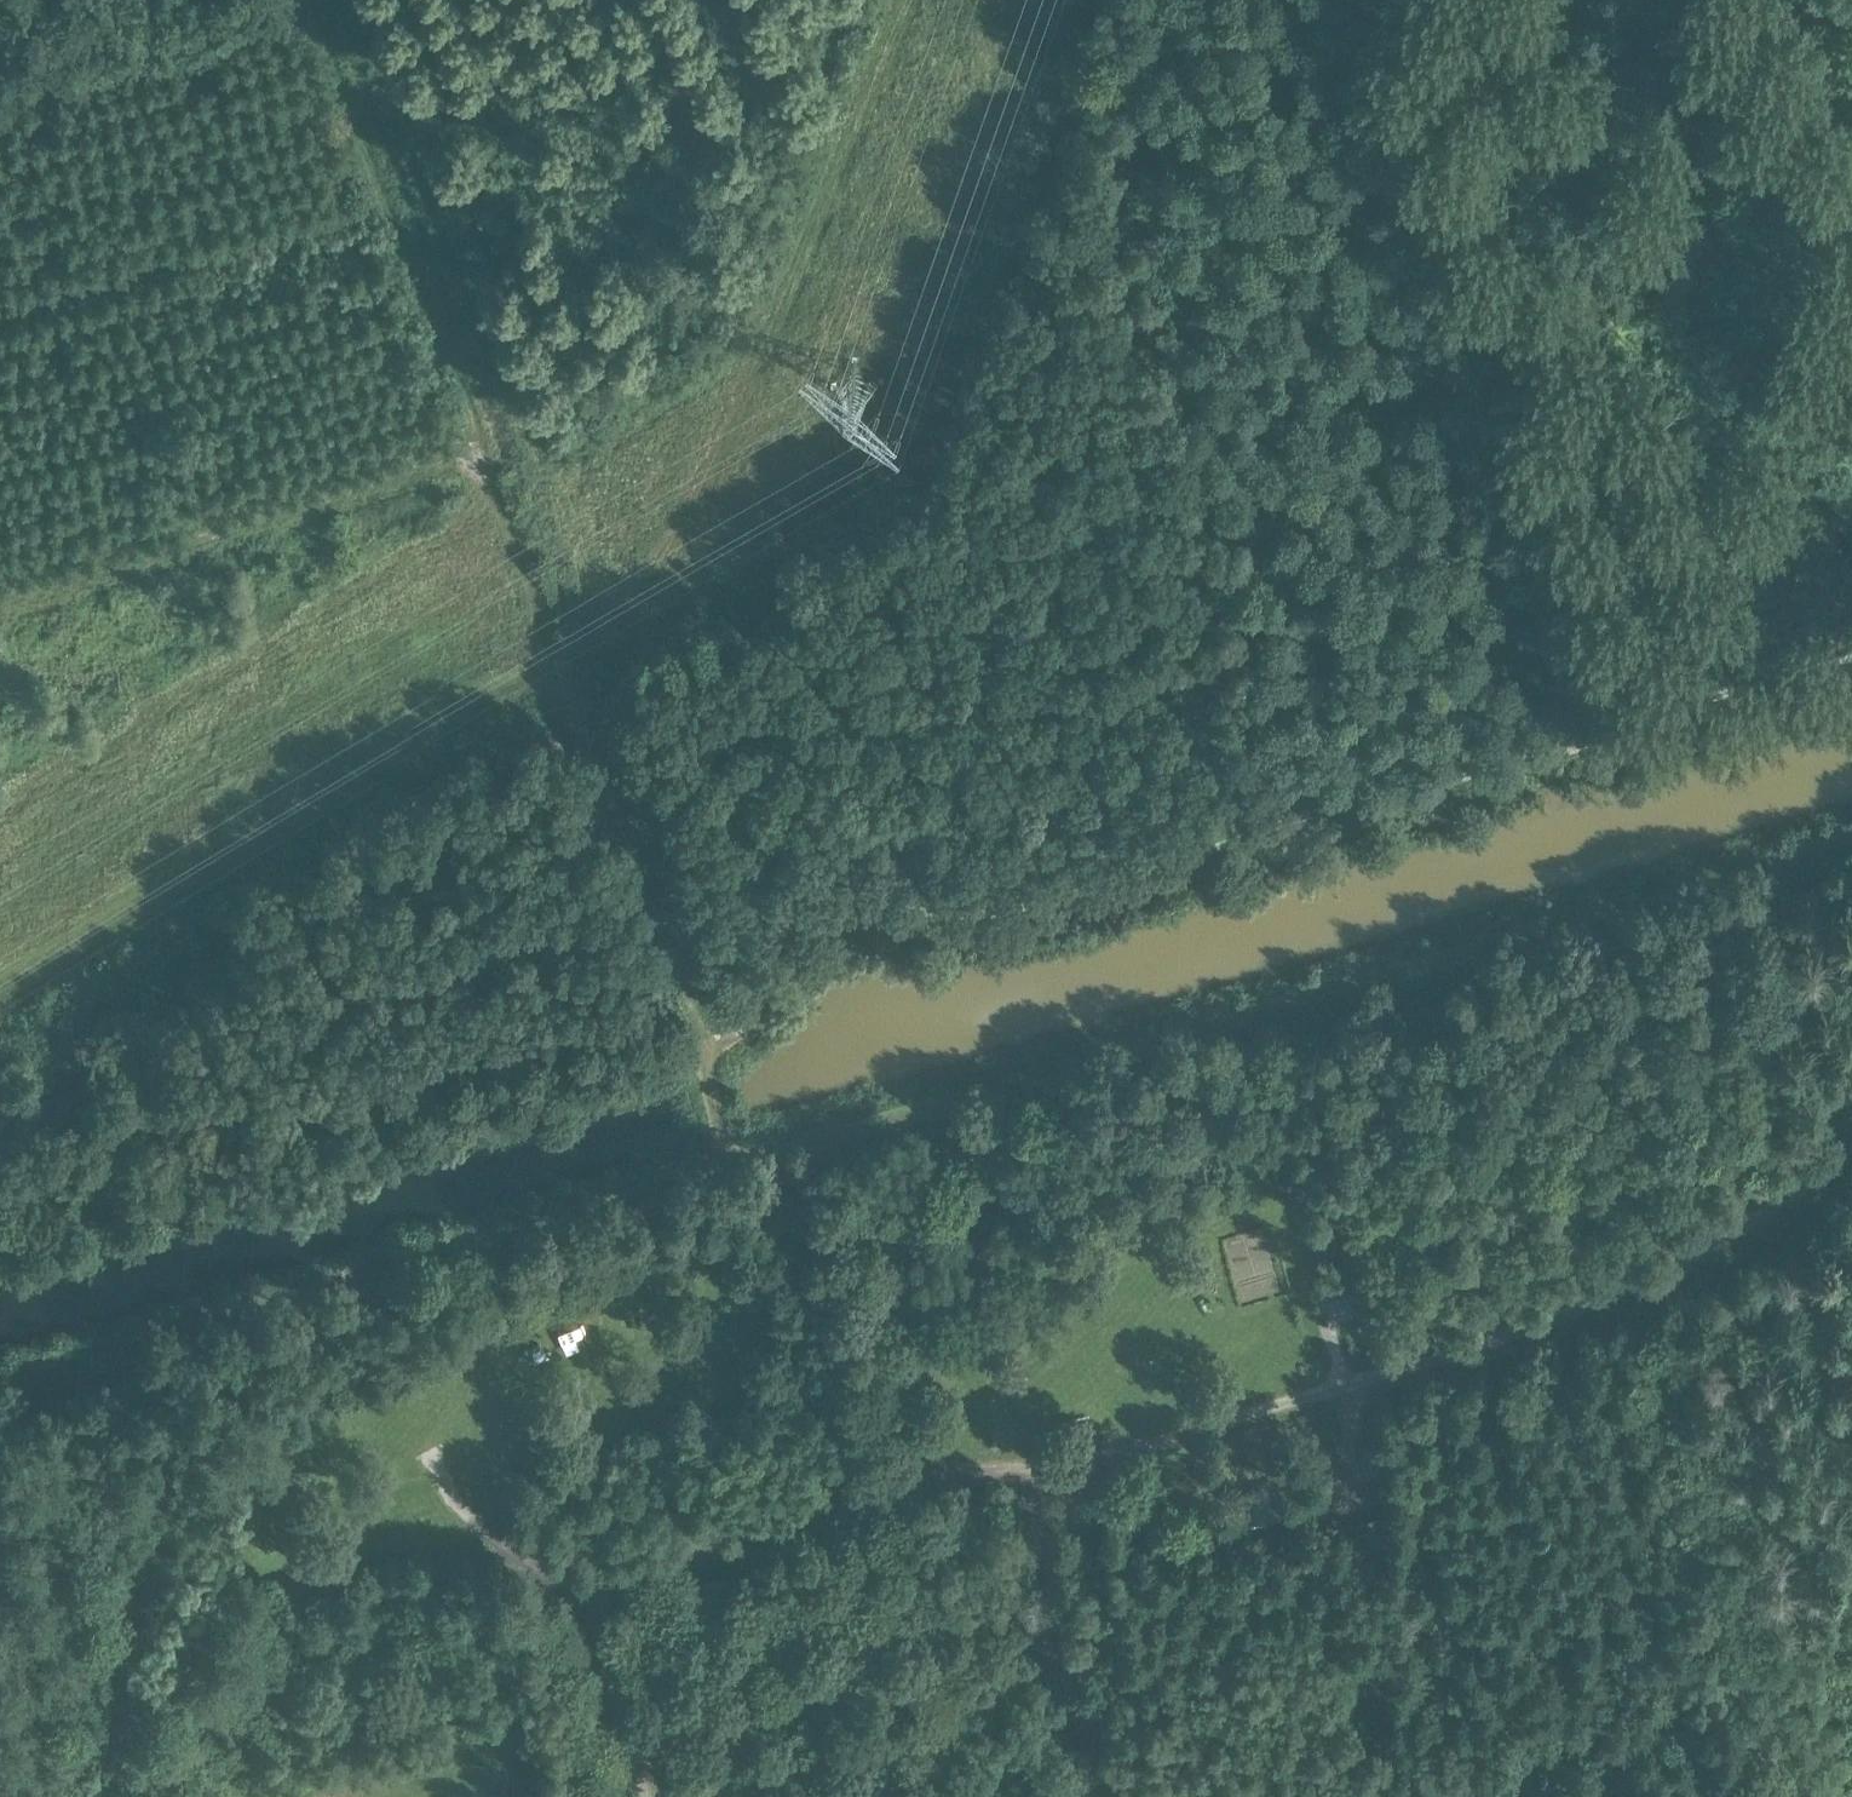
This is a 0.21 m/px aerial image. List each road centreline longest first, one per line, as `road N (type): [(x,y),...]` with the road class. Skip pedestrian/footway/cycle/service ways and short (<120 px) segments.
road 1 (track): [(0,1380),(1851,841)]
road 2 (track): [(1851,1150),(1745,1229),(1608,1301),(1066,1461),(937,1471),(642,1565),(602,1605),(597,1645),(628,1700),(637,1746),(632,1796)]
road 3 (track): [(1019,1465),(1057,1626),(1118,1796)]

